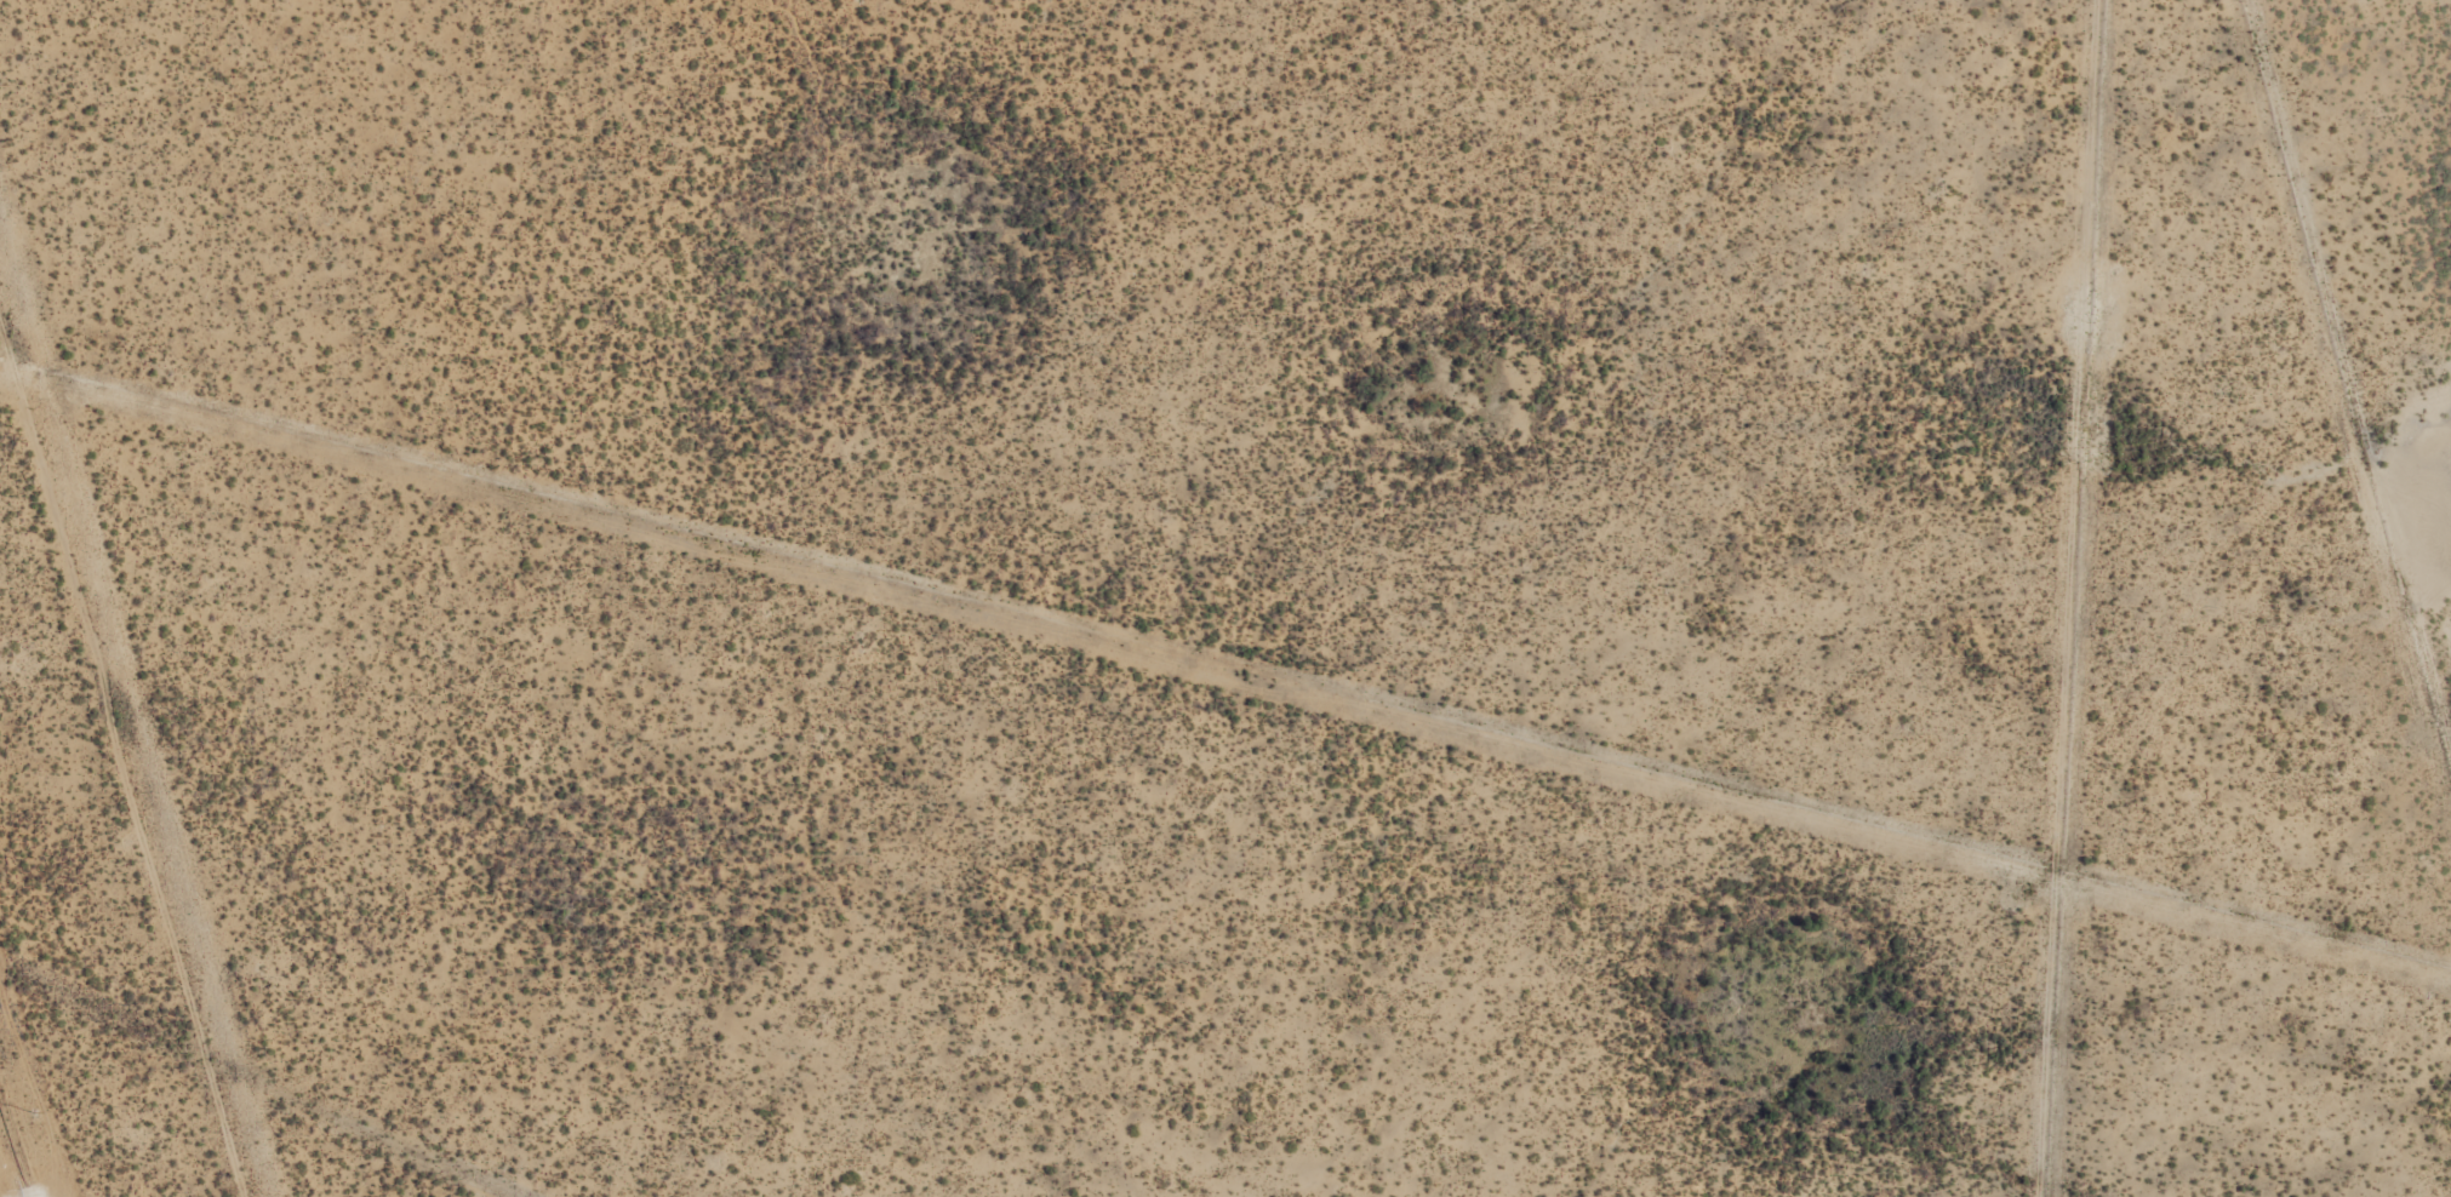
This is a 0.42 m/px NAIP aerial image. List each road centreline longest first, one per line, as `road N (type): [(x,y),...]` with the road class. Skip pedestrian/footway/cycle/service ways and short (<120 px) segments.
road 1 (track): [(521,1196),(0,970)]

